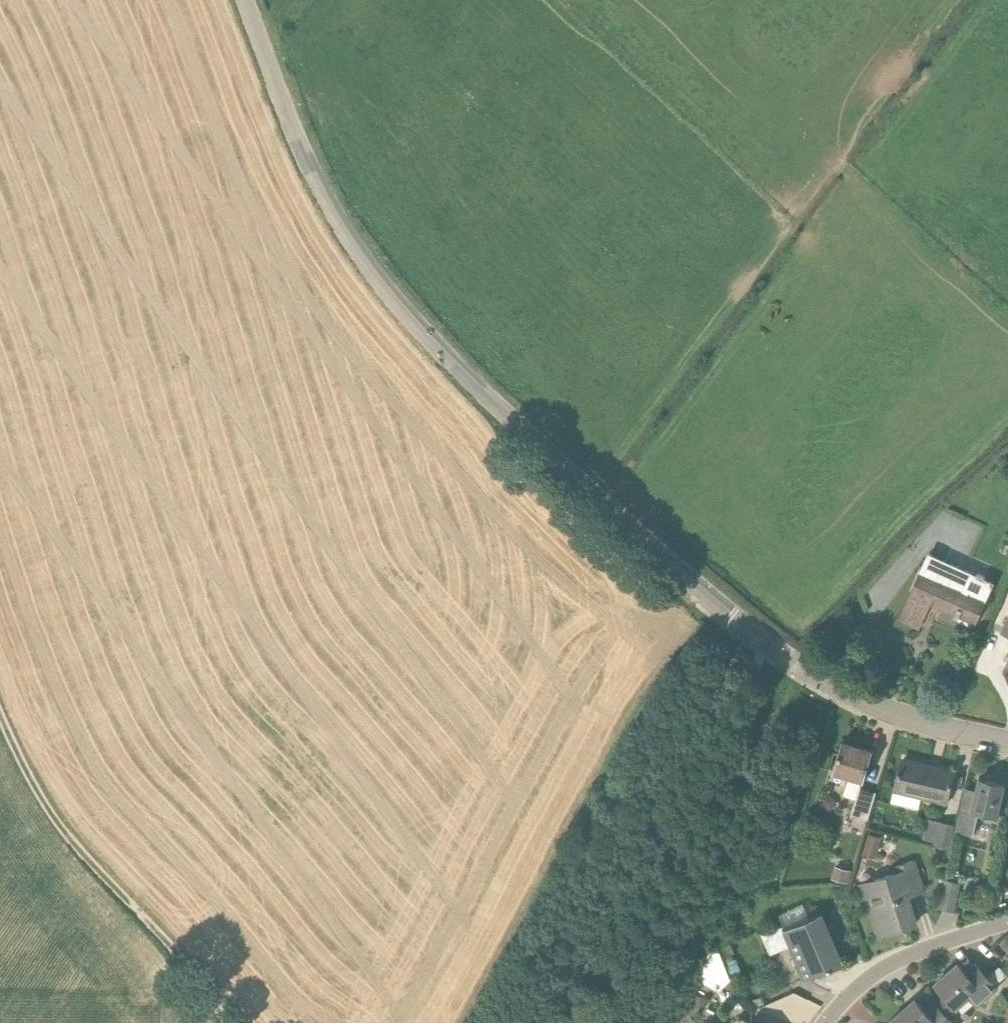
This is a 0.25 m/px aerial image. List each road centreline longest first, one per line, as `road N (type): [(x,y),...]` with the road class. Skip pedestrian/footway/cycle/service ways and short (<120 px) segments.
road 1 (tertiary): [(1007,741),(885,710),(793,662),(704,594),(462,374),(342,230),(303,157),(243,0)]
road 2 (track): [(0,721),(52,819),(228,1022)]
road 3 (tertiary): [(825,1022),(889,965),(1007,923)]

